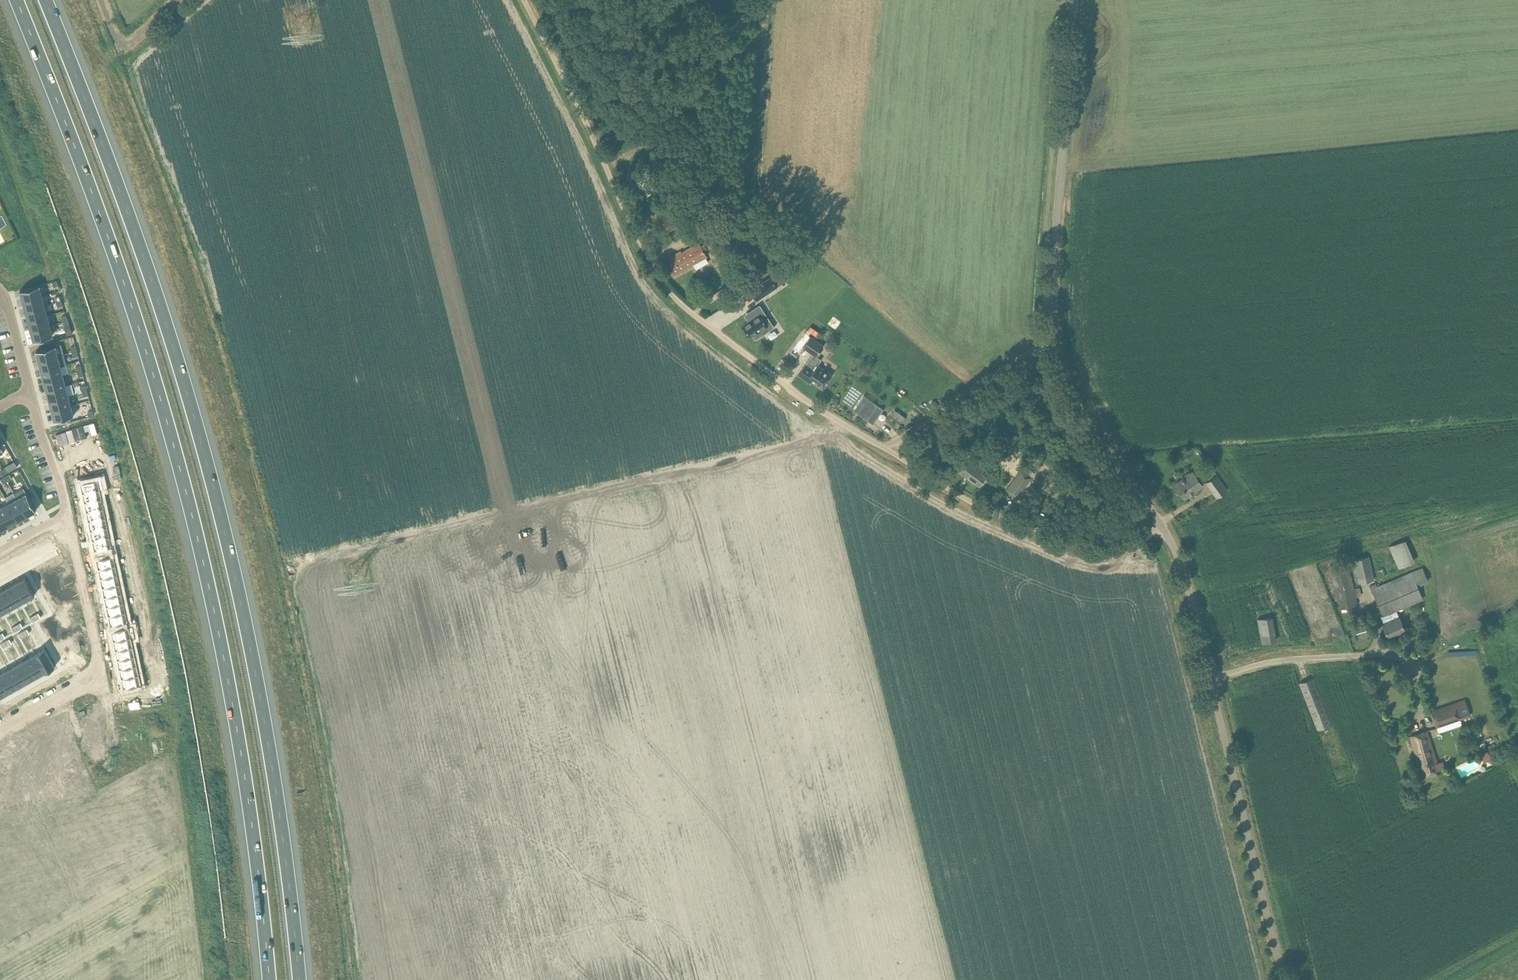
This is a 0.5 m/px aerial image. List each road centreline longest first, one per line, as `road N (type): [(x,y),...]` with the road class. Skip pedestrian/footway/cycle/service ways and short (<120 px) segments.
road 1 (motorway): [(13,0),(117,271),(184,496),(262,900),(265,979)]
road 2 (motorway): [(302,979),(285,835),(237,571),(149,265),(49,0)]
road 3 (track): [(526,0),(648,261),(691,311),(805,399),(1013,523),(1104,551),(1162,526)]
road 4 (unclassified): [(1210,680),(1170,540),(1082,418),(1054,343),(1075,0)]
road 5 (unclassified): [(1283,979),(1210,680)]
road 6 (residential): [(37,979),(147,919),(126,801)]
road 7 (unclassified): [(1210,680),(1297,659),(1410,661)]
road 8 (track): [(882,446),(1054,343)]
road 9 (residential): [(0,878),(126,801)]
road 10 (residential): [(102,669),(69,530)]
road 11 (residential): [(126,801),(102,669)]
road 12 (residential): [(30,393),(66,515)]

